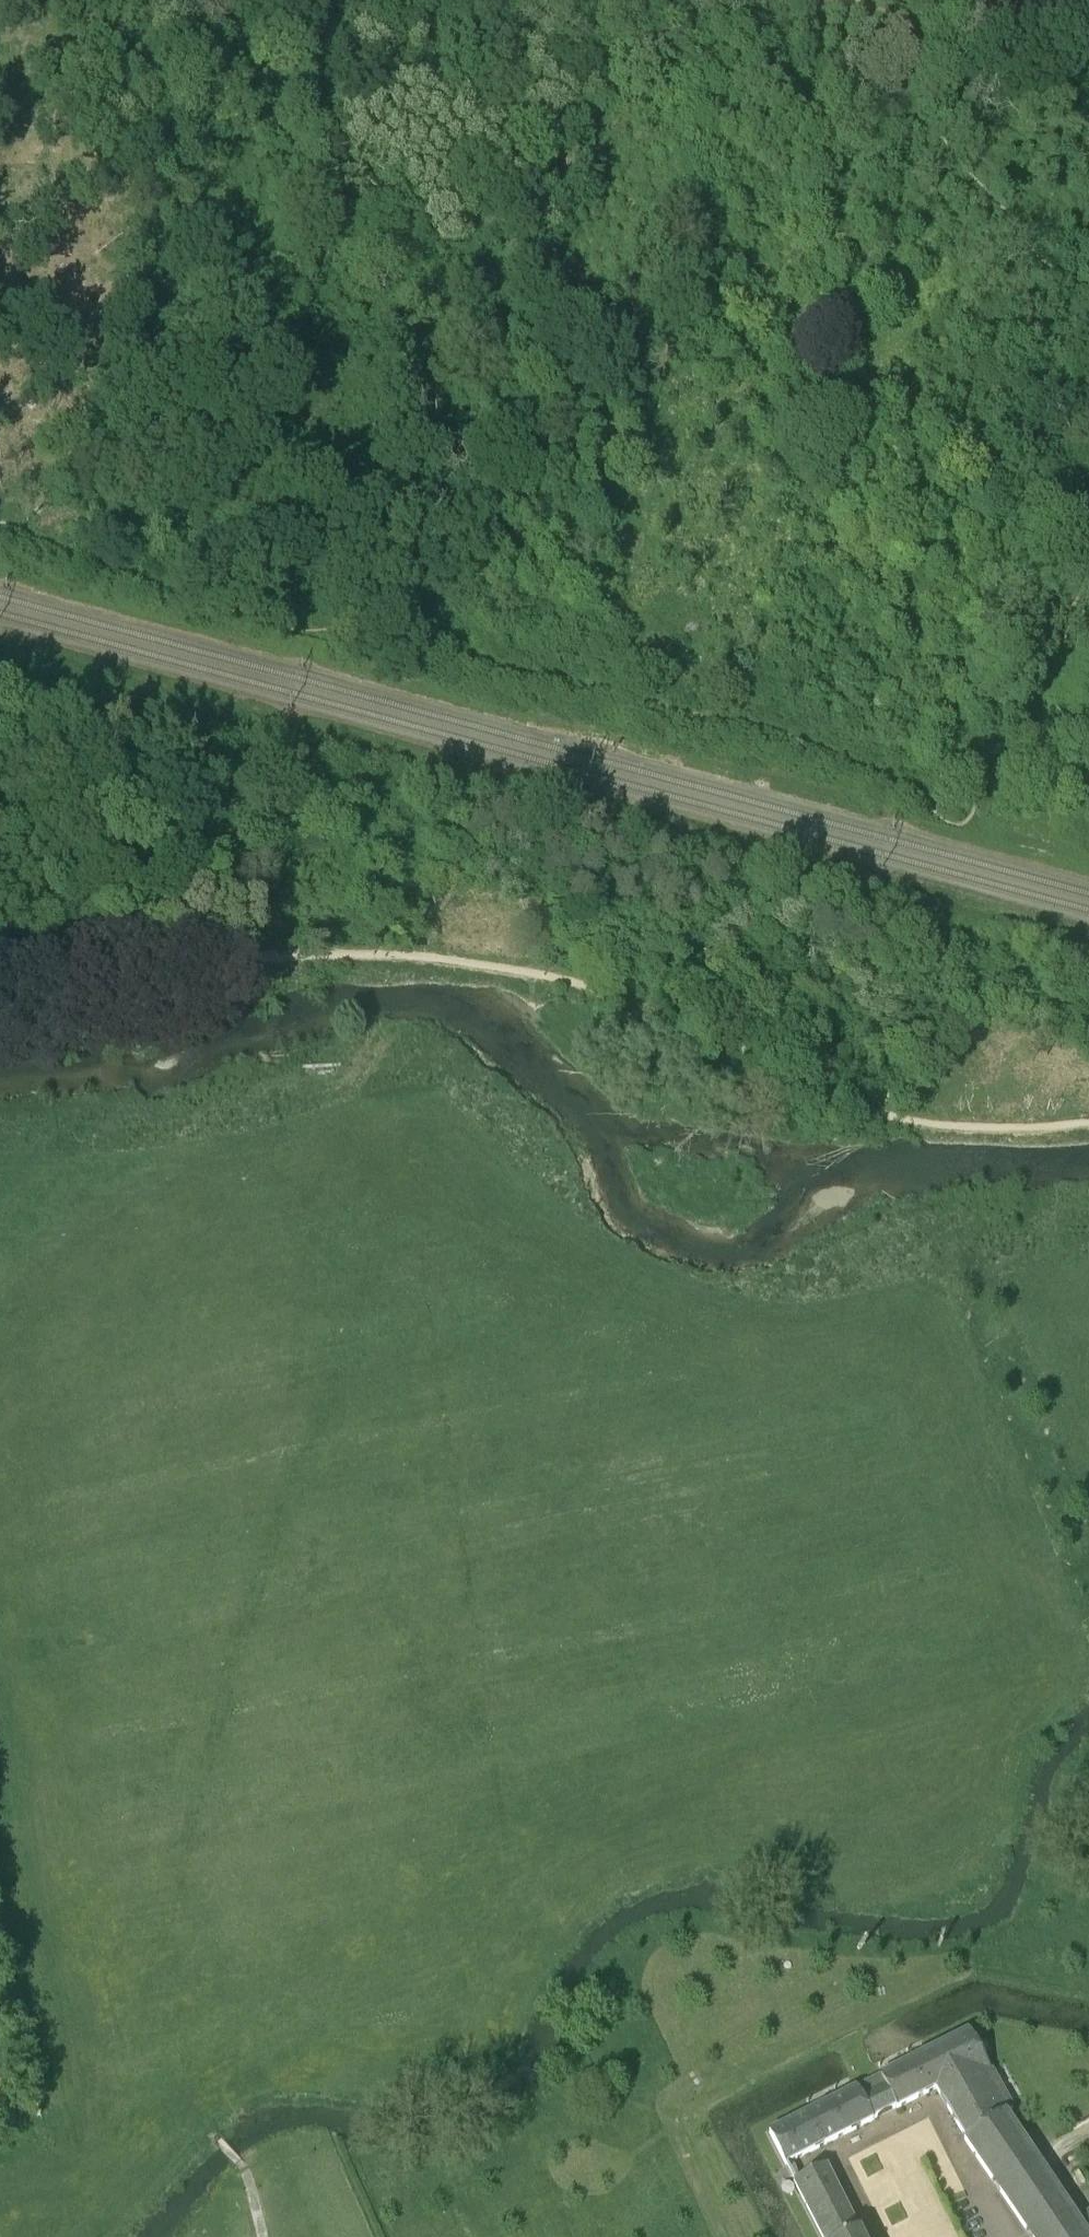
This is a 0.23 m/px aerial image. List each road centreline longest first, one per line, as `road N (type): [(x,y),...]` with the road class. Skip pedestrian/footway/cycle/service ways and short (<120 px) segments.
road 1 (track): [(297,955),(0,978)]

